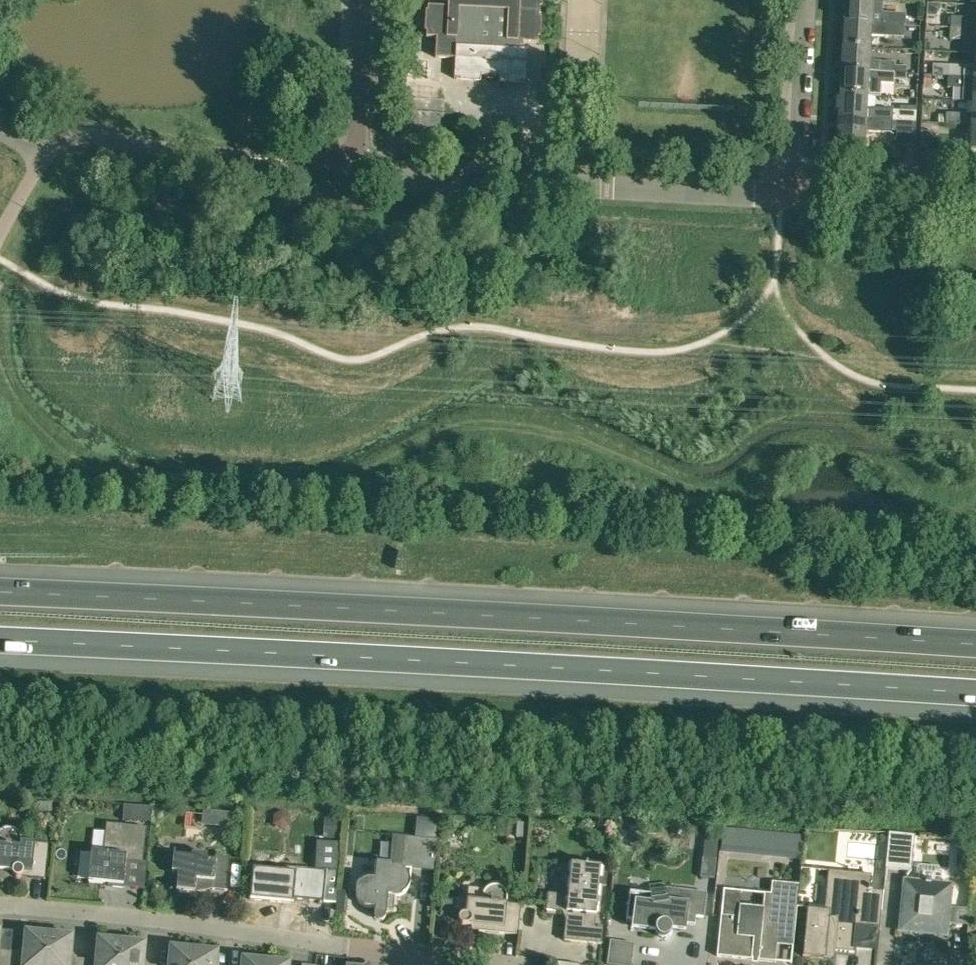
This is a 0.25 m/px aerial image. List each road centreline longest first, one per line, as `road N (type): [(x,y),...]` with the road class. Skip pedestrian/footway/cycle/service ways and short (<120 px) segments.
road 1 (motorway): [(975,648),(0,594)]
road 2 (motorway): [(0,645),(975,698)]
road 3 (unclassified): [(796,198),(362,169),(348,154),(358,138),(365,0)]
road 4 (residential): [(0,905),(423,956)]
road 5 (residential): [(796,198),(806,0)]
road 6 (unclassified): [(975,207),(796,198)]

